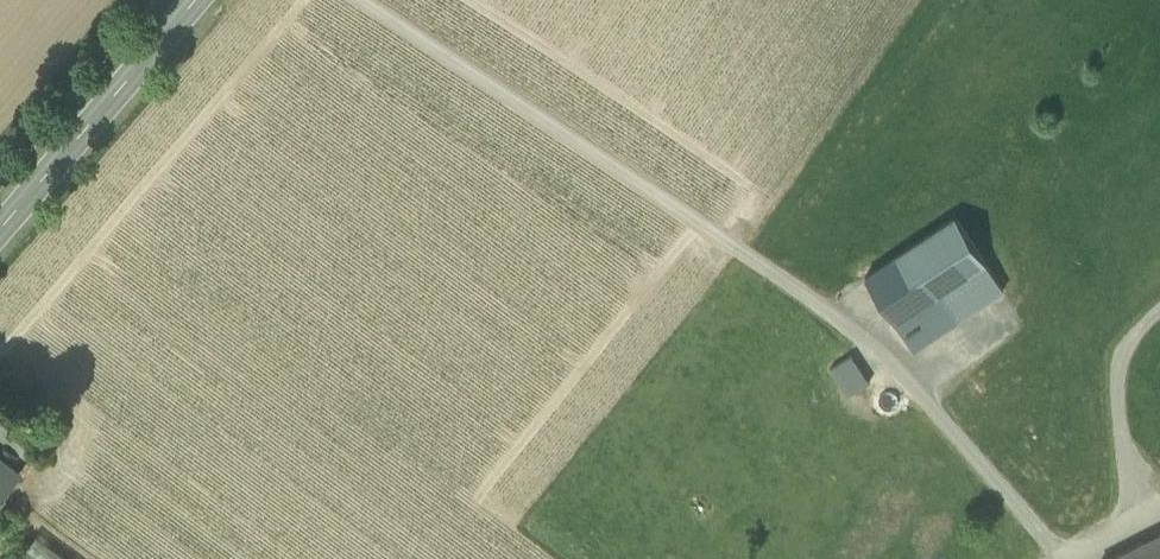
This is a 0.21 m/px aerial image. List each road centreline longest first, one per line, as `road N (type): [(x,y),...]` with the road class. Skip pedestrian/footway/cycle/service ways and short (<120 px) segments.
road 1 (track): [(363,0),(855,327),(1062,555),(1129,515)]
road 2 (tertiary): [(0,229),(196,0)]
road 3 (residential): [(1159,314),(1118,351),(1129,515)]

